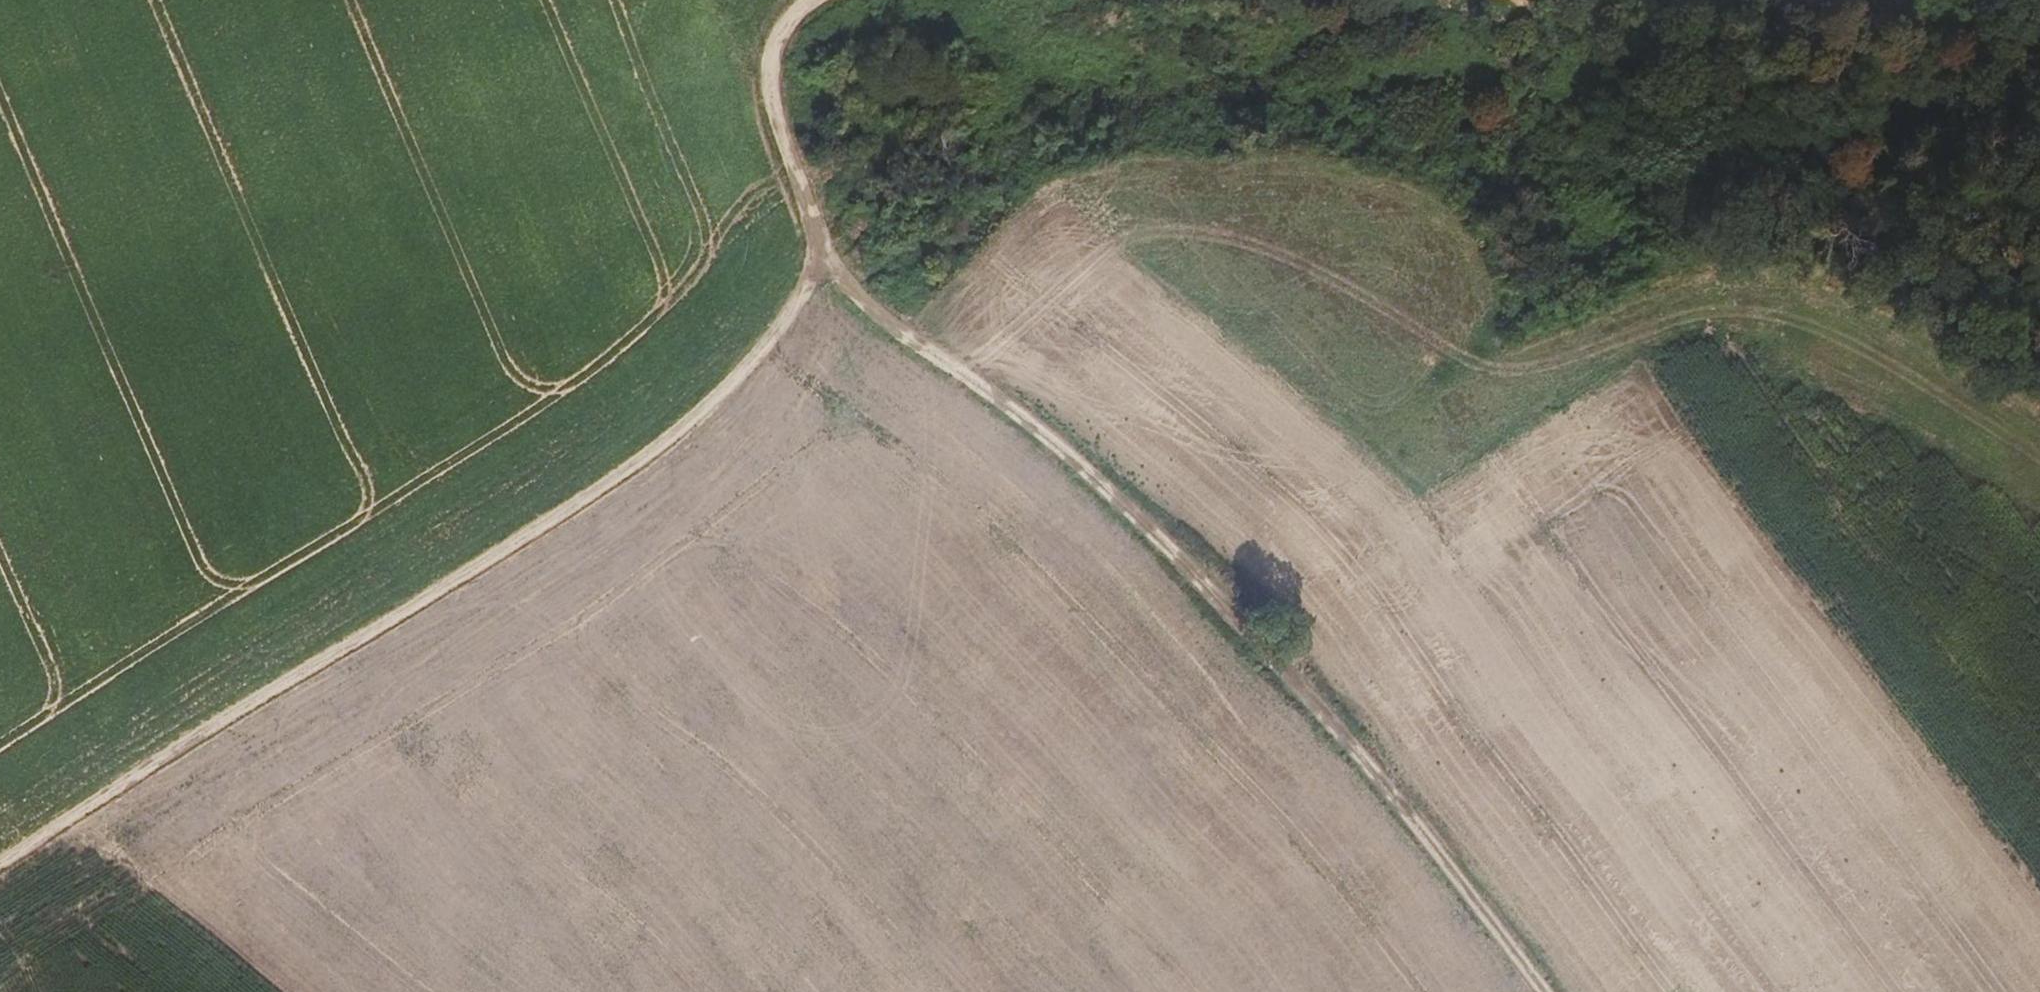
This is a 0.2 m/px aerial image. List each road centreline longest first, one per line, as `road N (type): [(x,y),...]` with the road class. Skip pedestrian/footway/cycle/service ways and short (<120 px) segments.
road 1 (track): [(0,862),(605,479),(717,397),(785,326),(827,263)]
road 2 (track): [(827,263),(856,293),(1089,473),(1223,597),(1541,991)]
road 3 (track): [(806,0),(777,30),(767,76),(827,263)]

